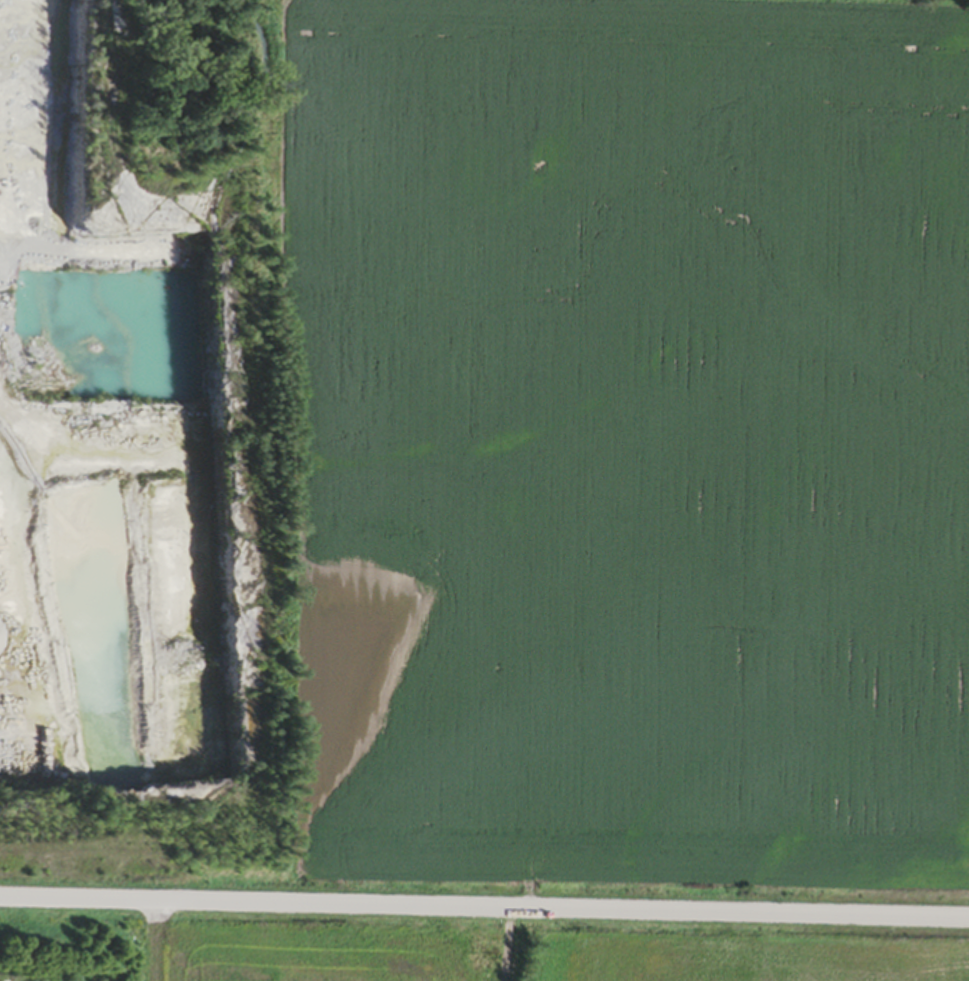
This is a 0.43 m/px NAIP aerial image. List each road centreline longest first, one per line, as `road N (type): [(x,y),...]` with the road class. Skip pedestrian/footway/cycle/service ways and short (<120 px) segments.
road 1 (residential): [(968,916),(0,896)]

